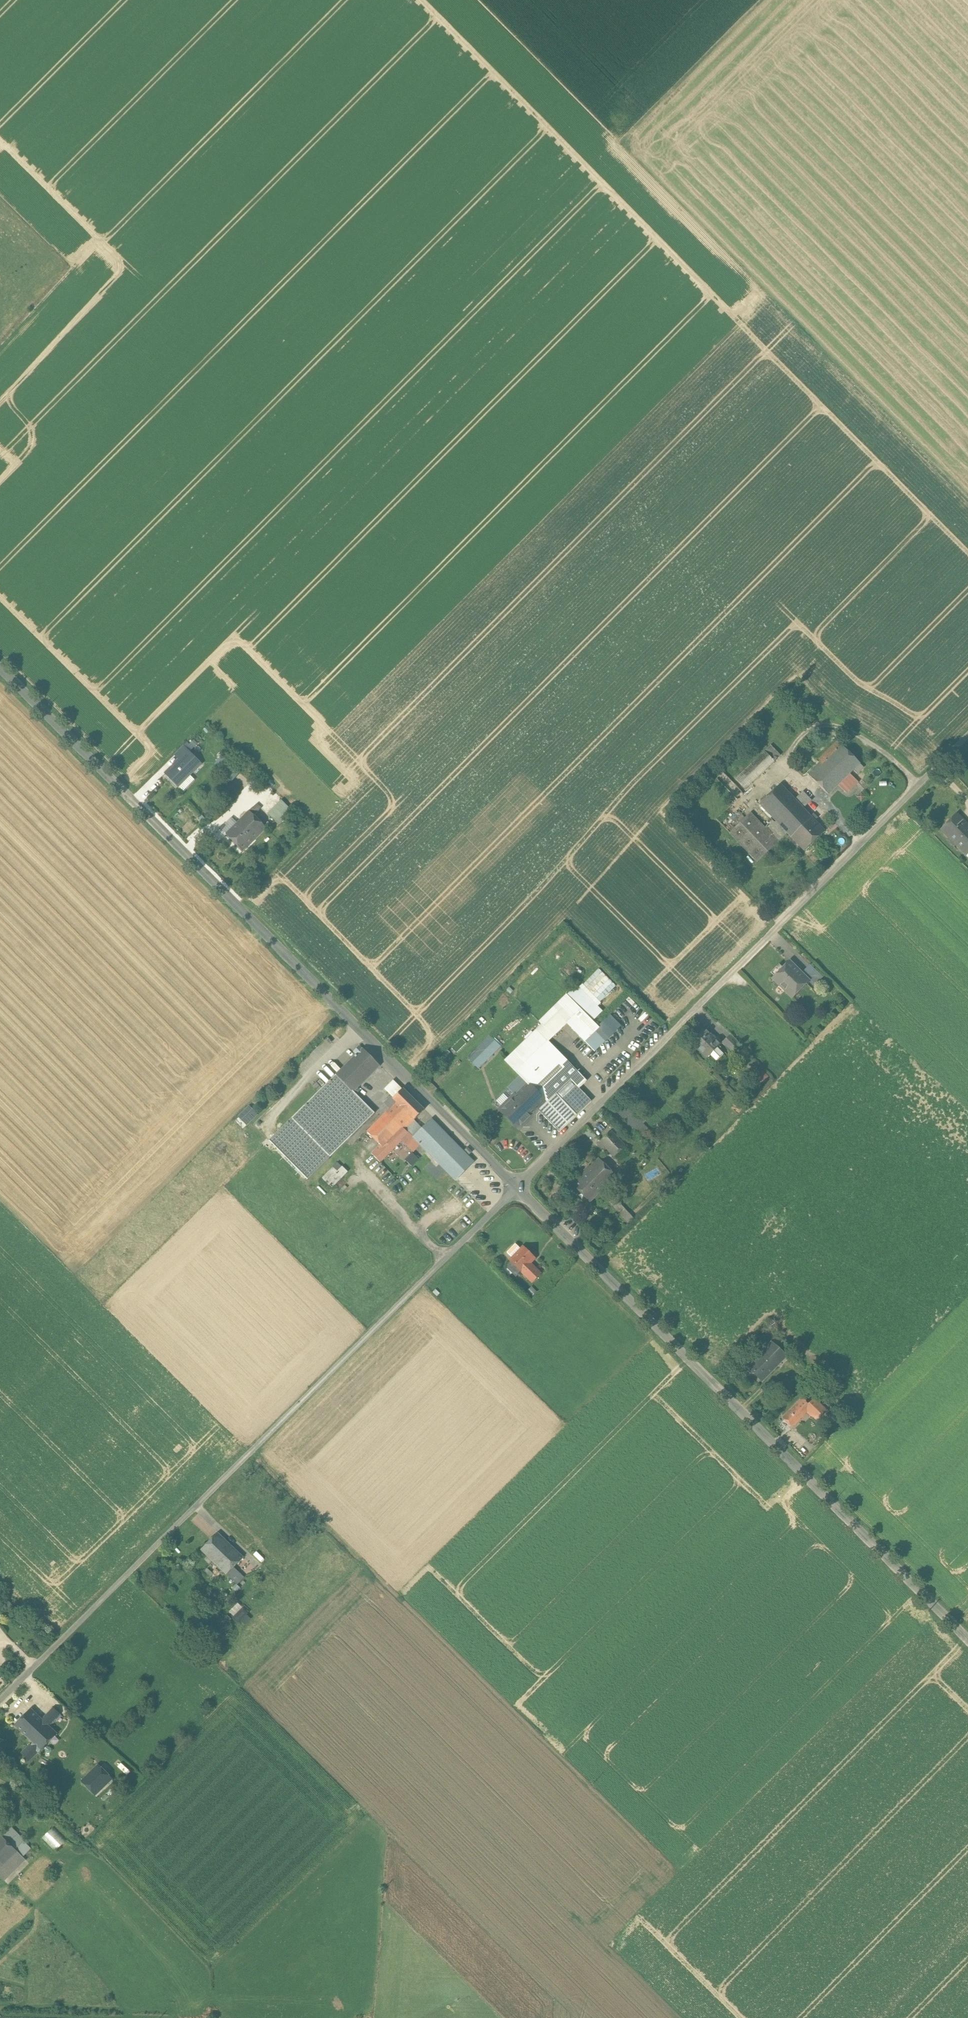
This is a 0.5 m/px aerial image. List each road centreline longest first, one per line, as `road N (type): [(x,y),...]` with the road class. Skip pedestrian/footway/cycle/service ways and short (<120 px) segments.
road 1 (tertiary): [(0,667),(516,1186)]
road 2 (unclassified): [(0,1700),(516,1186)]
road 3 (tertiary): [(516,1186),(967,1639)]
road 4 (unclassified): [(516,1186),(967,736)]

